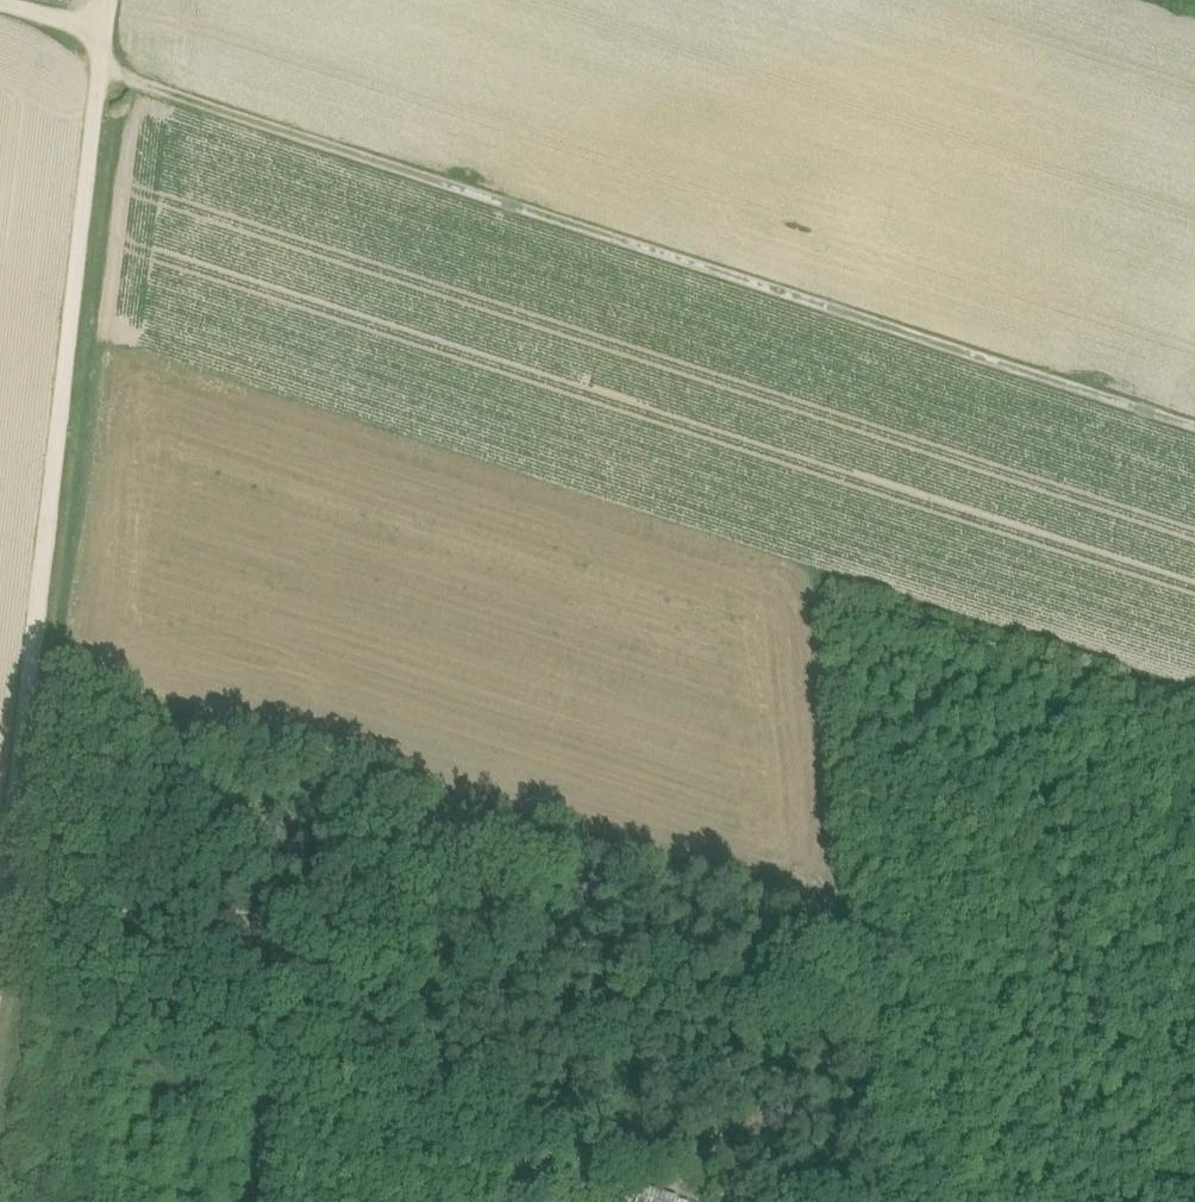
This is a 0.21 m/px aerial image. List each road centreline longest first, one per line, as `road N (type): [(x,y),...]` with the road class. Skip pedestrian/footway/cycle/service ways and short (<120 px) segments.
road 1 (track): [(103,72),(1194,428)]
road 2 (track): [(108,15),(0,906)]

